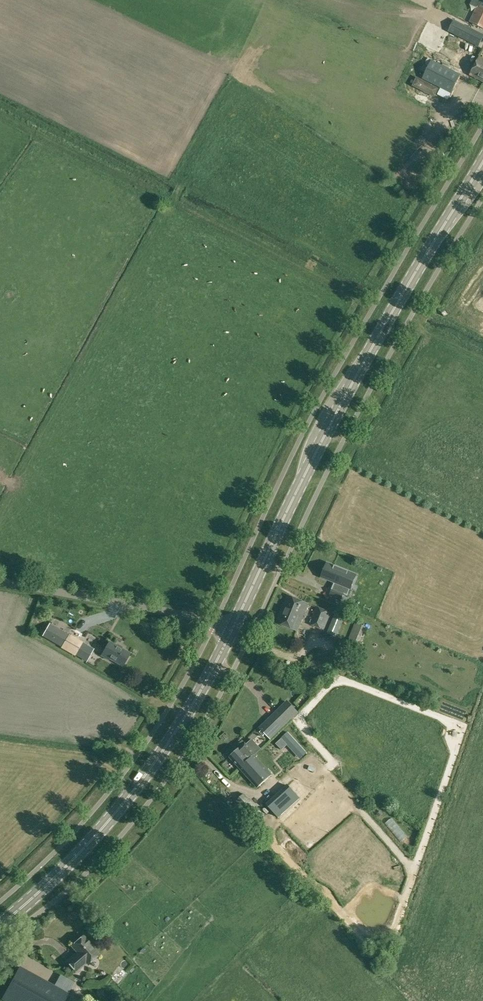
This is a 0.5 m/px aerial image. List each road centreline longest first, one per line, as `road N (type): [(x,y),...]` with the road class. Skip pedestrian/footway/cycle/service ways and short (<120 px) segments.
road 1 (secondary): [(230,634),(325,437),(482,157)]
road 2 (secondary): [(0,926),(90,845),(133,791),(184,722),(230,634)]
road 3 (unclassified): [(230,634),(193,617),(0,582)]

